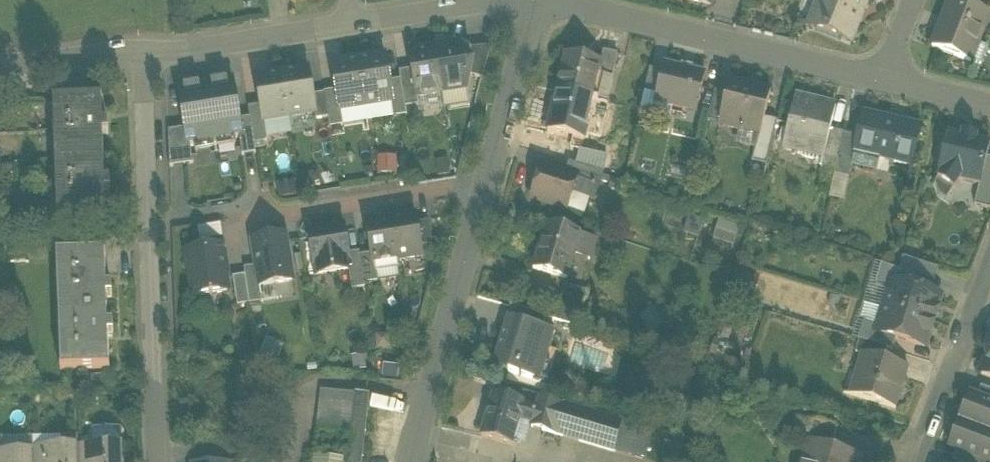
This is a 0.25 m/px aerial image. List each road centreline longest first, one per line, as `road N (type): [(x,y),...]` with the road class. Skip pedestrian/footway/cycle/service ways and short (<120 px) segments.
road 1 (residential): [(532,0),(412,461)]
road 2 (residential): [(159,461),(141,49)]
road 3 (residential): [(555,0),(871,74)]
road 4 (residential): [(989,263),(915,461)]
road 5 (residential): [(141,49),(347,24)]
road 6 (residential): [(347,24),(502,0)]
road 7 (residential): [(0,58),(141,49)]
road 8 (residential): [(871,74),(989,104)]

